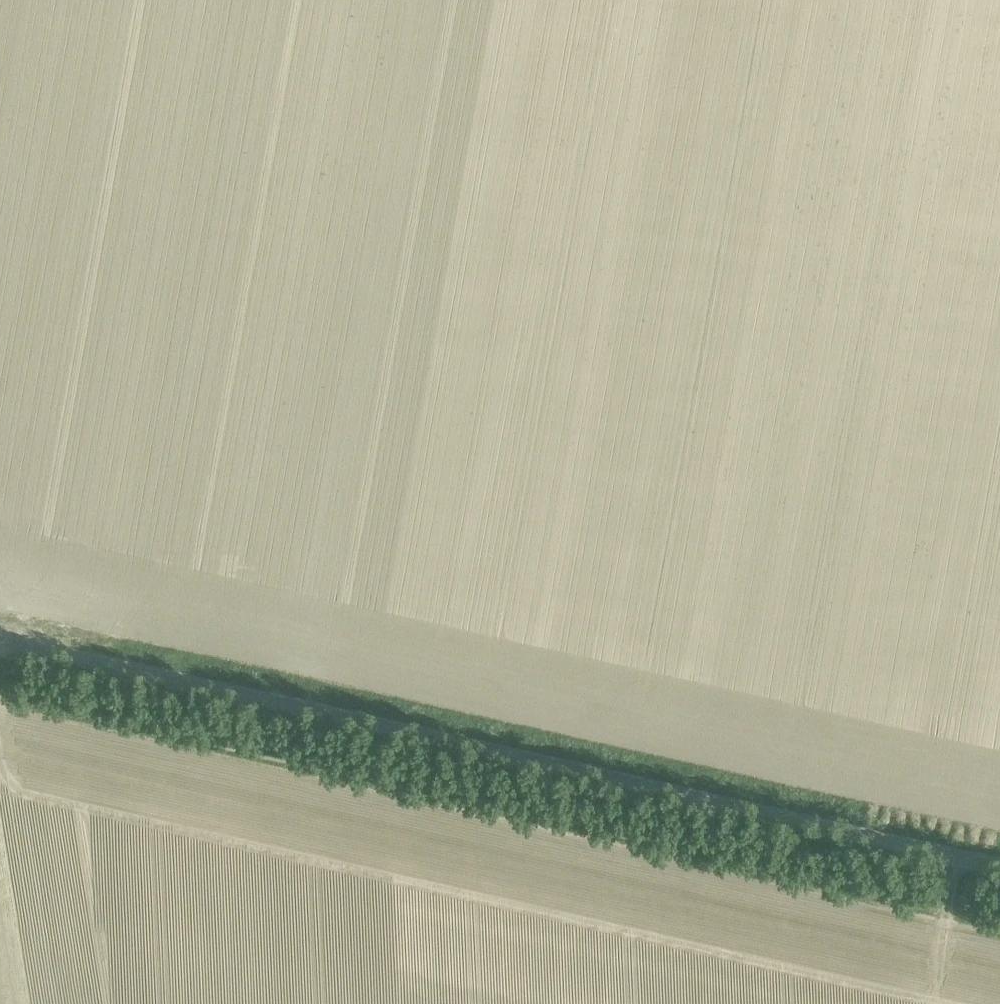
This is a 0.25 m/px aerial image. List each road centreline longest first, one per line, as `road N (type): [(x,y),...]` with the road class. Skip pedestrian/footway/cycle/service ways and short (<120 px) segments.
road 1 (track): [(999,868),(0,634)]

